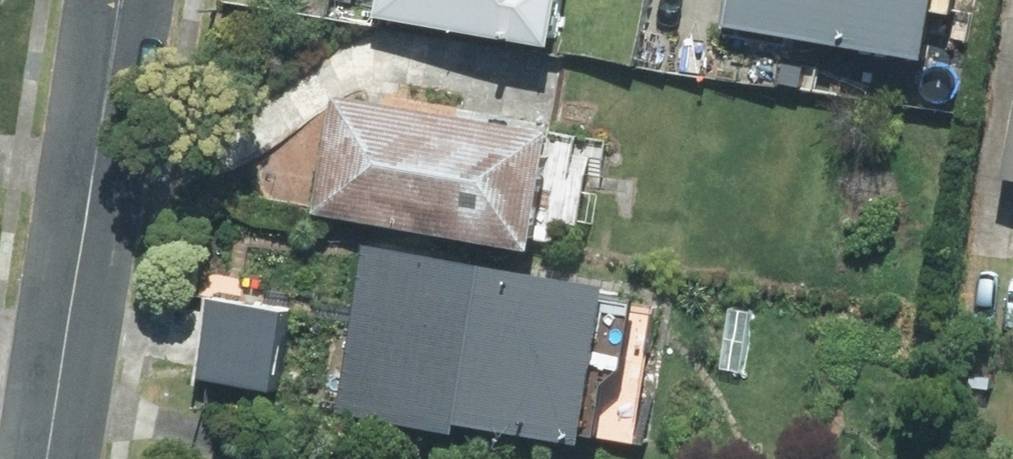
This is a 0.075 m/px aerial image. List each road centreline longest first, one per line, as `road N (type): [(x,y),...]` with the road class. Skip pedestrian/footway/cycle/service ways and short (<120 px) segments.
road 1 (residential): [(120,0),(47,458)]

